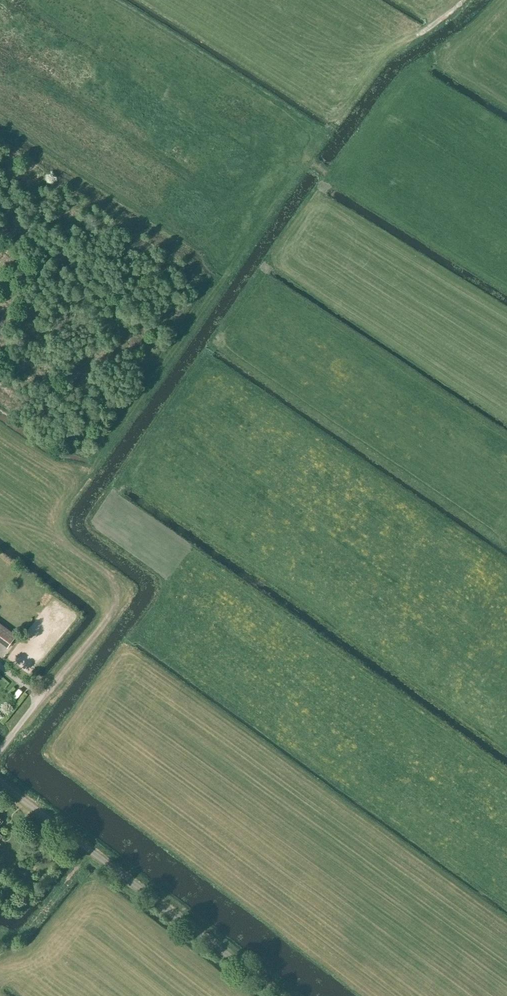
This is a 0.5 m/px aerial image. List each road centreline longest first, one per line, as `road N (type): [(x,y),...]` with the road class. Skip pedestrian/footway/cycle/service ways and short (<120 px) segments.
road 1 (unclassified): [(283,995),(0,780)]

